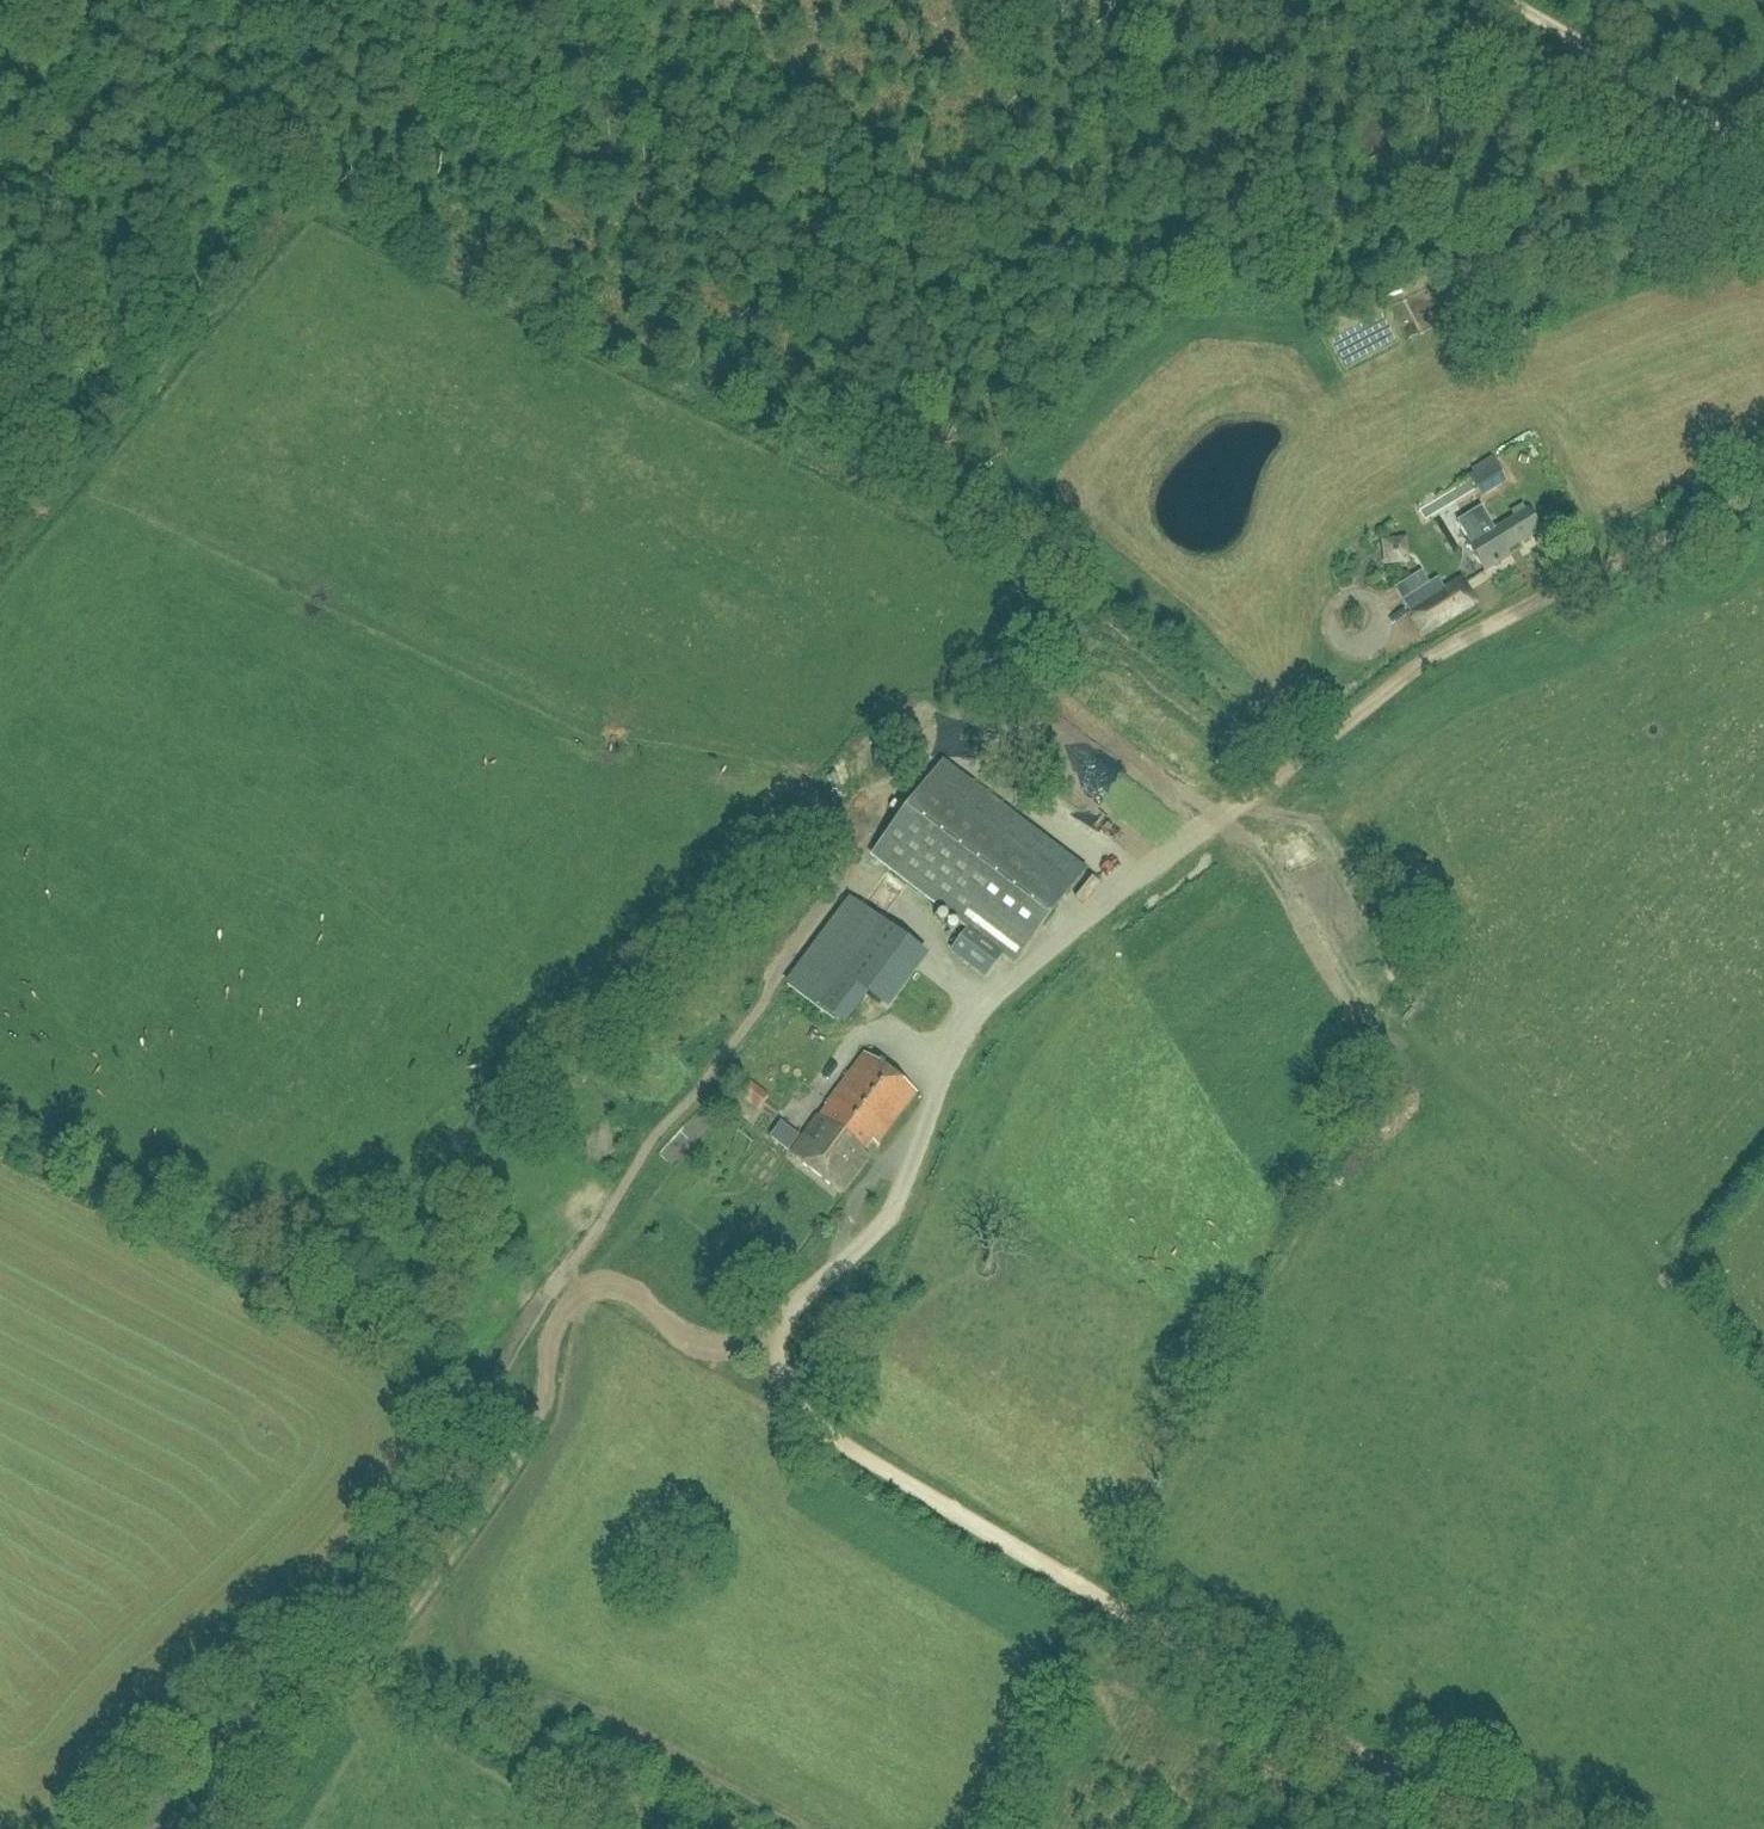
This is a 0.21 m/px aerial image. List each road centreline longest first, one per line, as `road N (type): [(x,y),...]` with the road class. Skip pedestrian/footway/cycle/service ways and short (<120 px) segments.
road 1 (track): [(1763,485),(1560,574),(1483,617),(1043,955),(985,1007),(952,1062),(887,1220),(804,1312),(767,1332)]
road 2 (track): [(1493,1828),(821,1436),(788,1400),(767,1332)]
road 3 (track): [(218,1828),(576,1296),(610,1294),(698,1348),(767,1332)]
road 4 (track): [(1763,157),(1518,0)]

